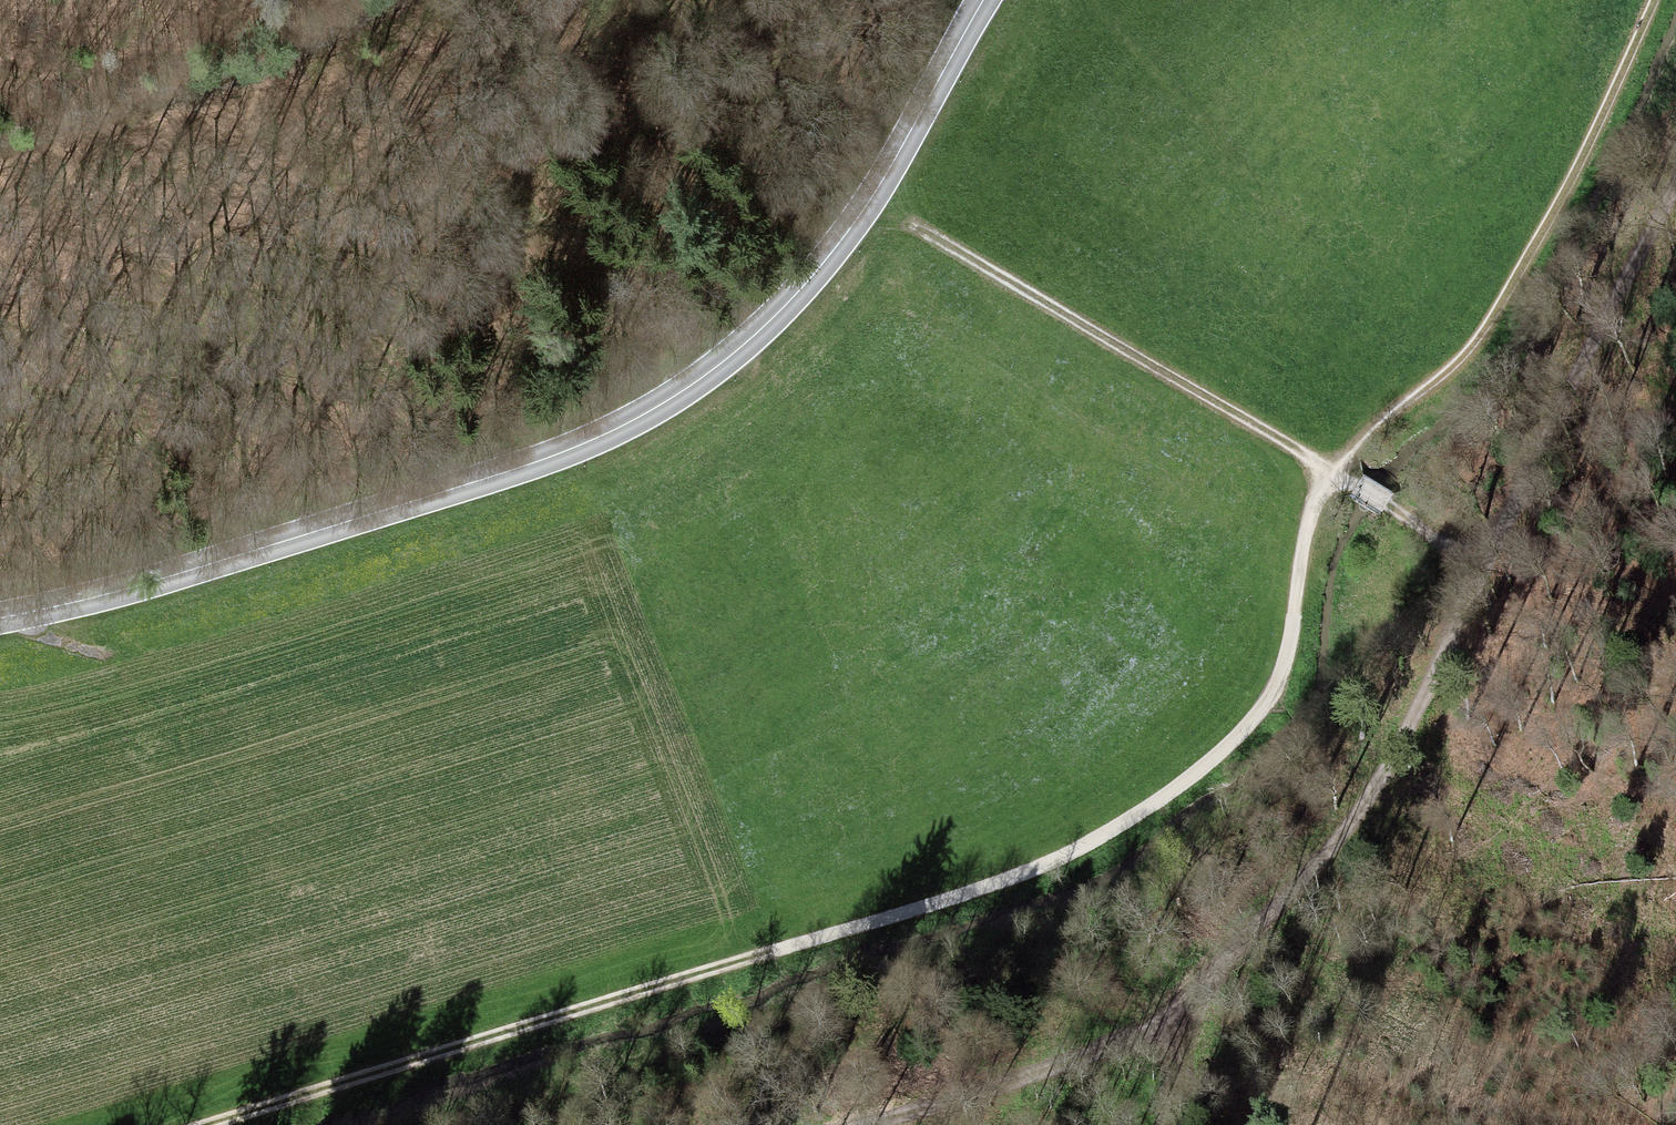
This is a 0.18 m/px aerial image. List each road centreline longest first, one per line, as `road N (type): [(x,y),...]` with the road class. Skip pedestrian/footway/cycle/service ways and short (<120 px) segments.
road 1 (track): [(1649,0),(1572,172),(1482,320),(1311,509),(1289,646),(1262,708),(1170,793),(1047,864),(208,1124)]
road 2 (track): [(877,1124),(1102,1043),(1220,984),(1675,256)]
road 3 (secondary): [(0,619),(161,586),(480,485),(662,410),(766,337),(845,247),(987,0)]
road 4 (track): [(1488,546),(1459,540),(898,210)]
road 5 (track): [(382,0),(263,67),(0,135)]

